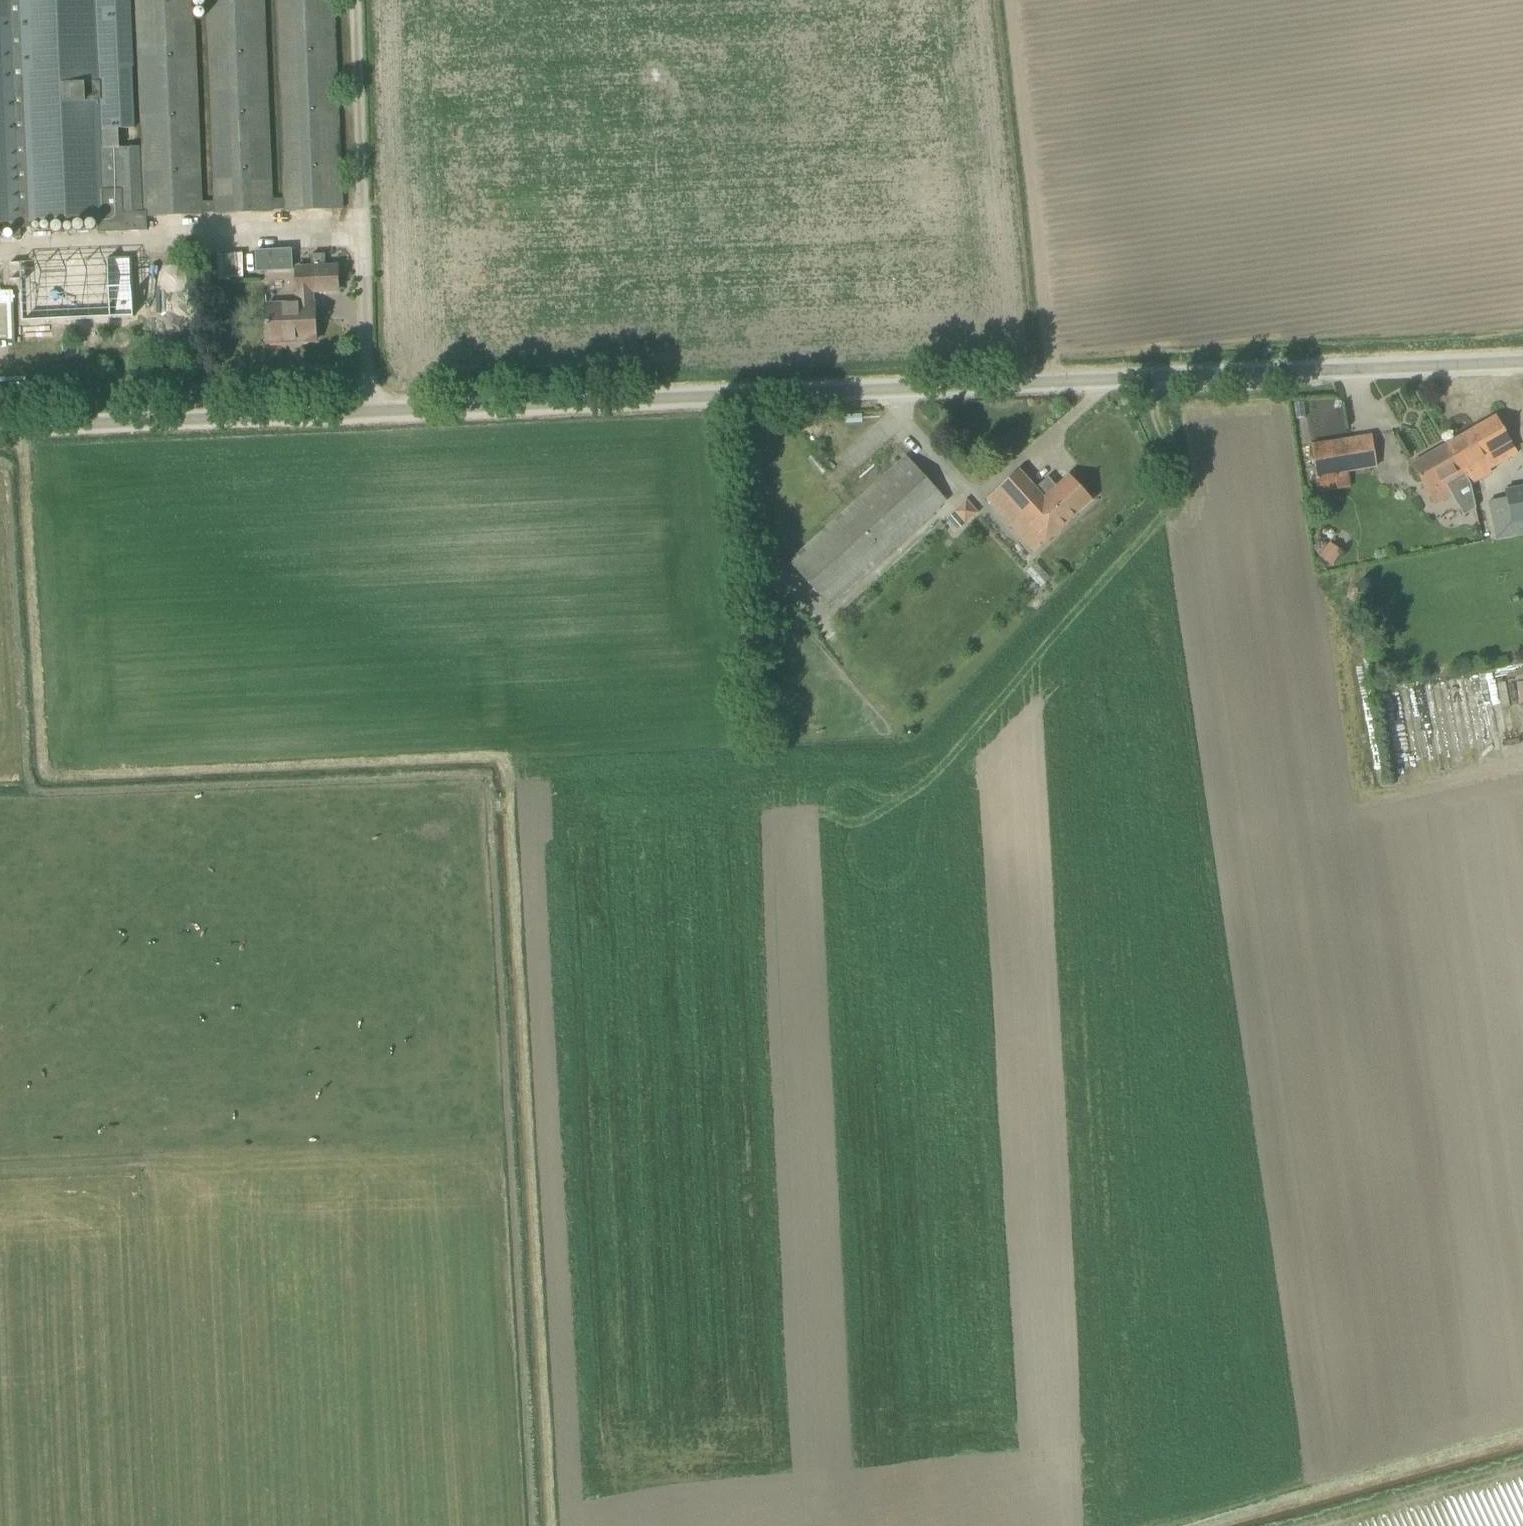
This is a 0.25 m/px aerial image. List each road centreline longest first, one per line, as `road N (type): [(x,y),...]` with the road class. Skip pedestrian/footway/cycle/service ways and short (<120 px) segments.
road 1 (unclassified): [(0,428),(1522,365)]

